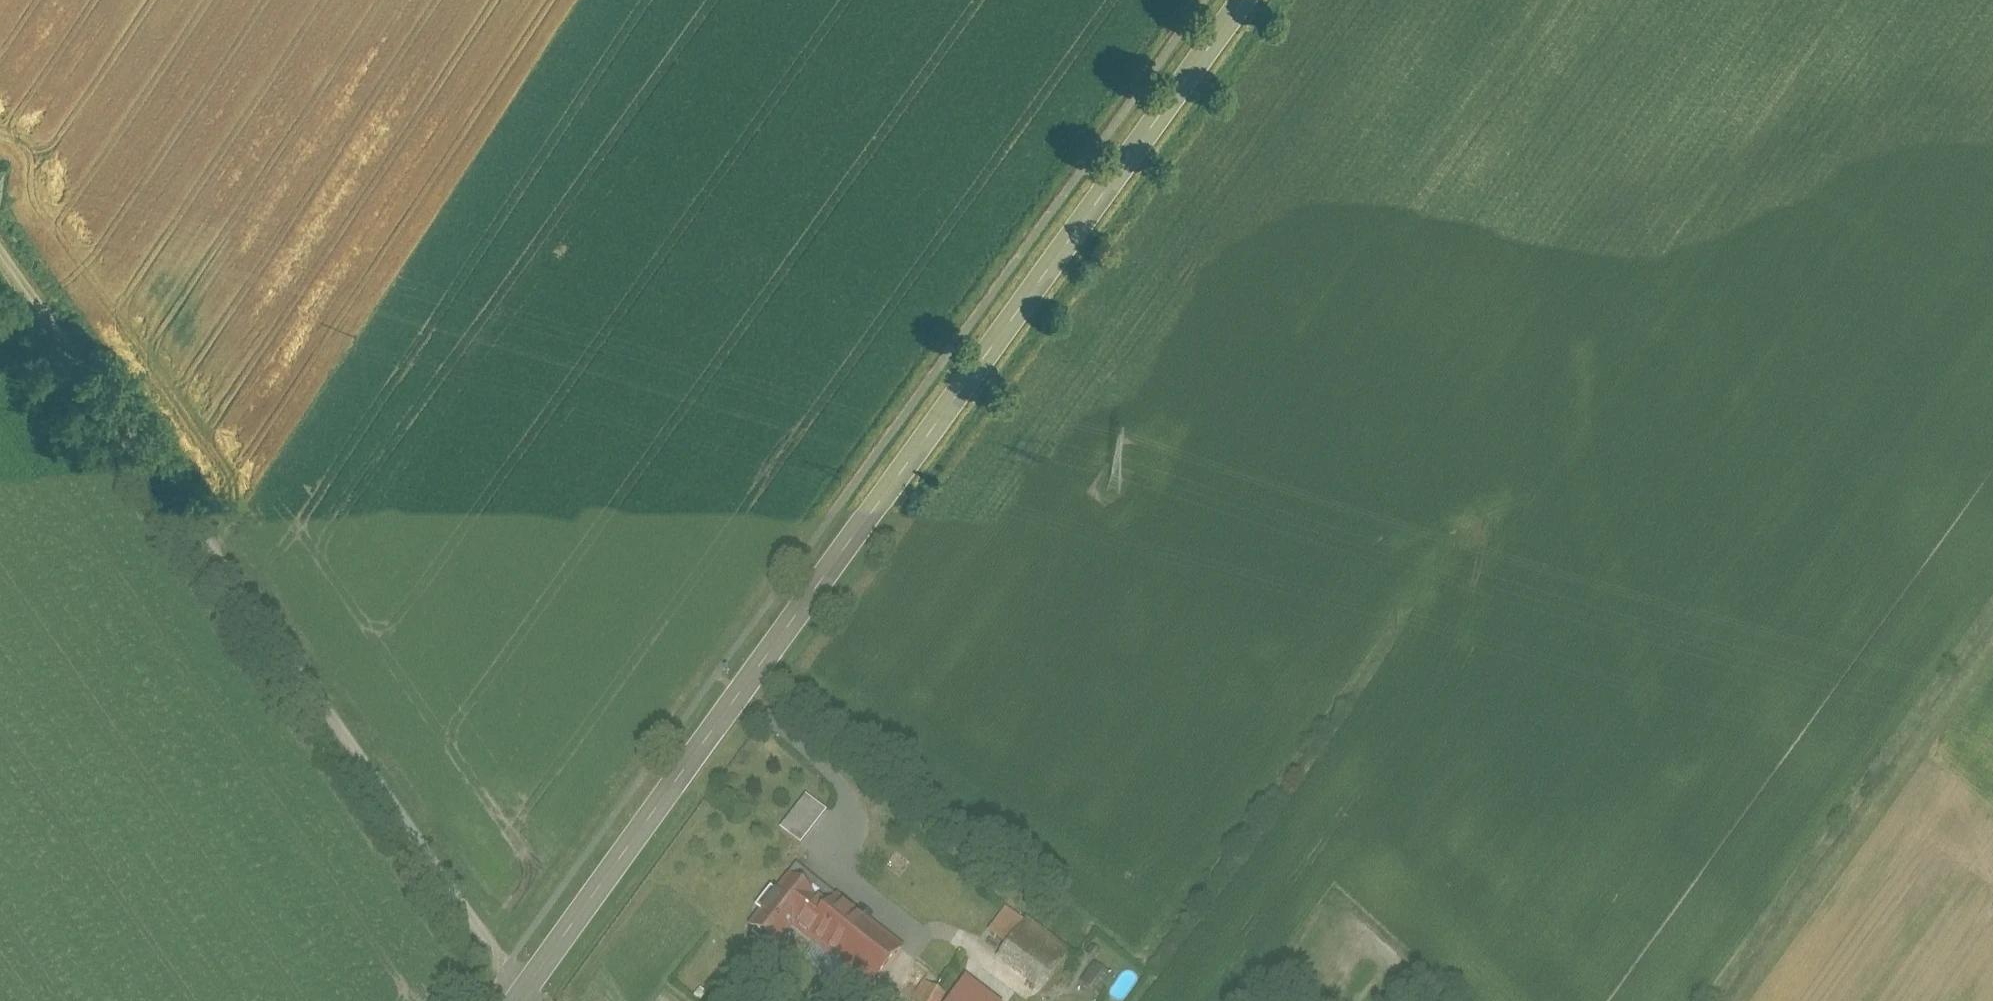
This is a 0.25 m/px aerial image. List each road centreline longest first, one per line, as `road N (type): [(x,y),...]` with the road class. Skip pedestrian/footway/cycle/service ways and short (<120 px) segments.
road 1 (secondary): [(521,997),(1245,0)]
road 2 (residential): [(521,997),(0,253)]

